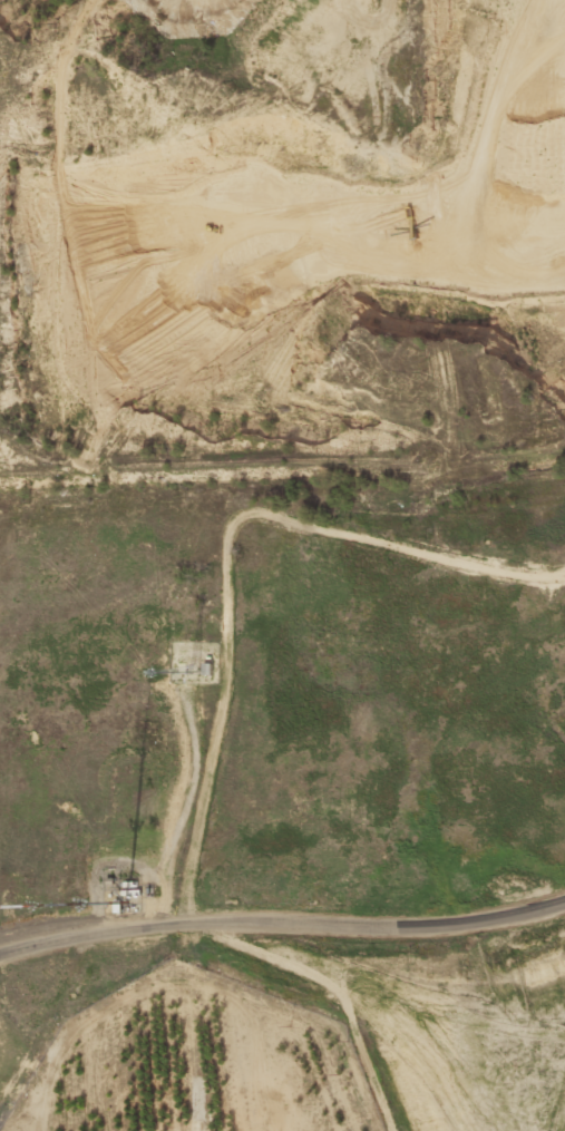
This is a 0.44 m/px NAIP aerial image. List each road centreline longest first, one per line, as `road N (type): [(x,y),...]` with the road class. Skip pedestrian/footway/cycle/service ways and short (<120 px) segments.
road 1 (residential): [(549,466),(0,470)]

